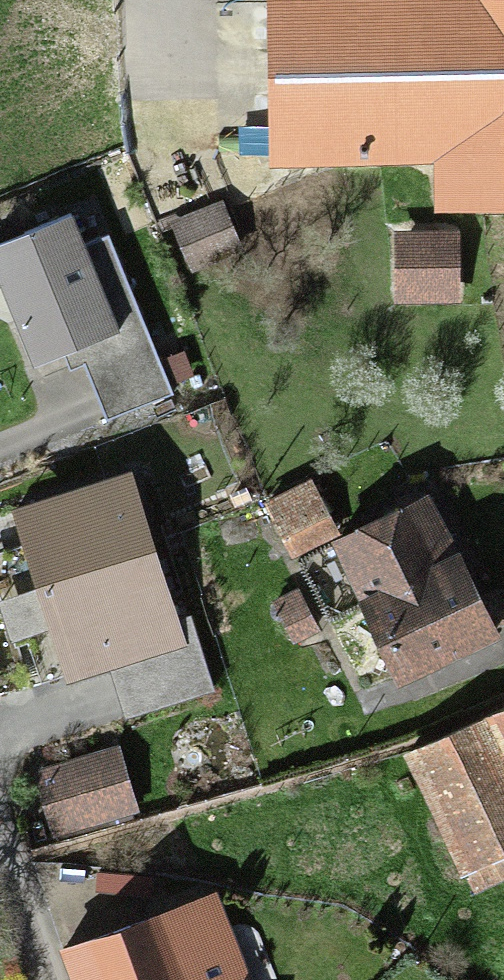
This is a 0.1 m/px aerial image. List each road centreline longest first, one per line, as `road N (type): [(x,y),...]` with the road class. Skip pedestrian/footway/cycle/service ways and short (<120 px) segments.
road 1 (track): [(362,719),(503,661)]
road 2 (unclassified): [(48,979),(13,867),(0,855)]

